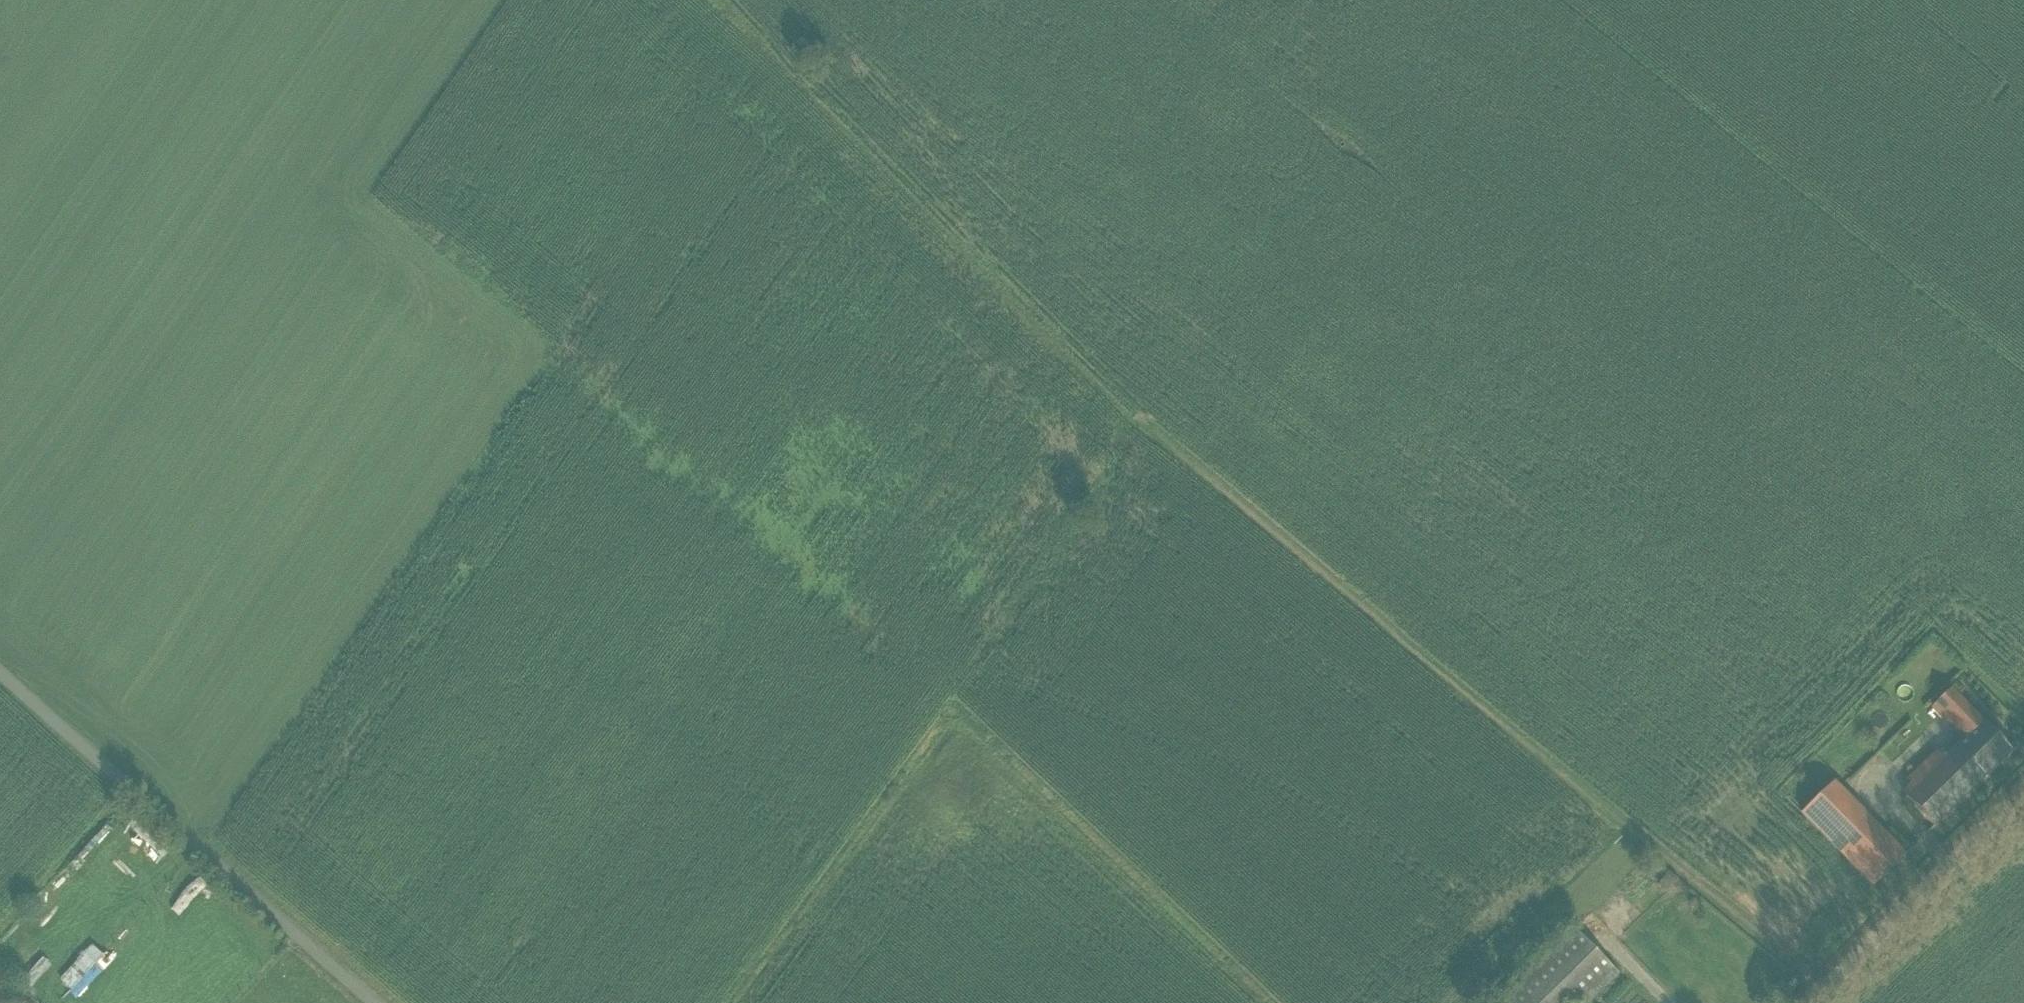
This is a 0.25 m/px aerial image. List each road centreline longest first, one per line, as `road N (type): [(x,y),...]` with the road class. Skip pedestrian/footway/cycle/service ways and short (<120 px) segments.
road 1 (unclassified): [(0,674),(375,1002)]
road 2 (unclassified): [(1810,1002),(2023,796)]

